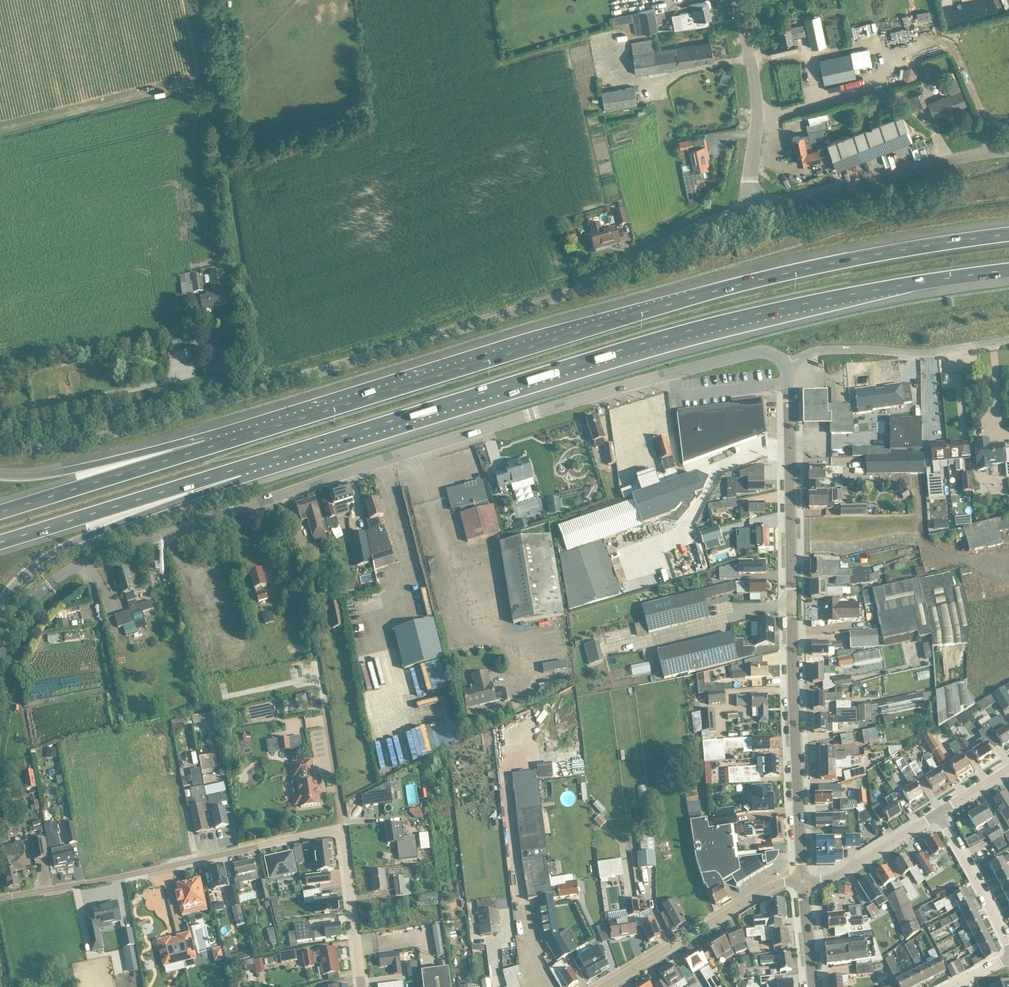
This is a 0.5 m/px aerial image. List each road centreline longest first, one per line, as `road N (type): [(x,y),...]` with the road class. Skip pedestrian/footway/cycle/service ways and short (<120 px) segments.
road 1 (unclassified): [(0,660),(37,594),(91,560),(670,374),(757,353),(784,366)]
road 2 (motorway): [(1008,235),(852,260),(682,301),(208,447)]
road 3 (motorway): [(238,469),(700,328),(1008,270)]
road 4 (unclassified): [(748,212),(540,303),(236,397),(82,441),(0,439)]
road 5 (unclassified): [(803,883),(784,366)]
road 6 (residential): [(0,897),(343,828)]
road 7 (motorway): [(0,603),(45,558),(238,469)]
road 8 (unclassified): [(748,212),(1008,151)]
road 9 (motorway): [(0,543),(238,469)]
road 10 (unclassified): [(602,986),(780,883),(803,883)]
road 11 (residential): [(784,366),(820,352),(918,355),(1008,342)]
road 12 (motorway): [(208,447),(0,512)]
road 13 (unclassified): [(748,212),(756,114),(739,0)]
road 14 (motorway): [(208,447),(0,476)]
road 15 (residential): [(343,828),(314,662)]
road 16 (residential): [(362,986),(343,828)]
road 17 (unclassified): [(803,883),(842,872),(938,813)]
road 18 (residential): [(1008,948),(938,813)]
road 19 (track): [(220,136),(194,0)]

